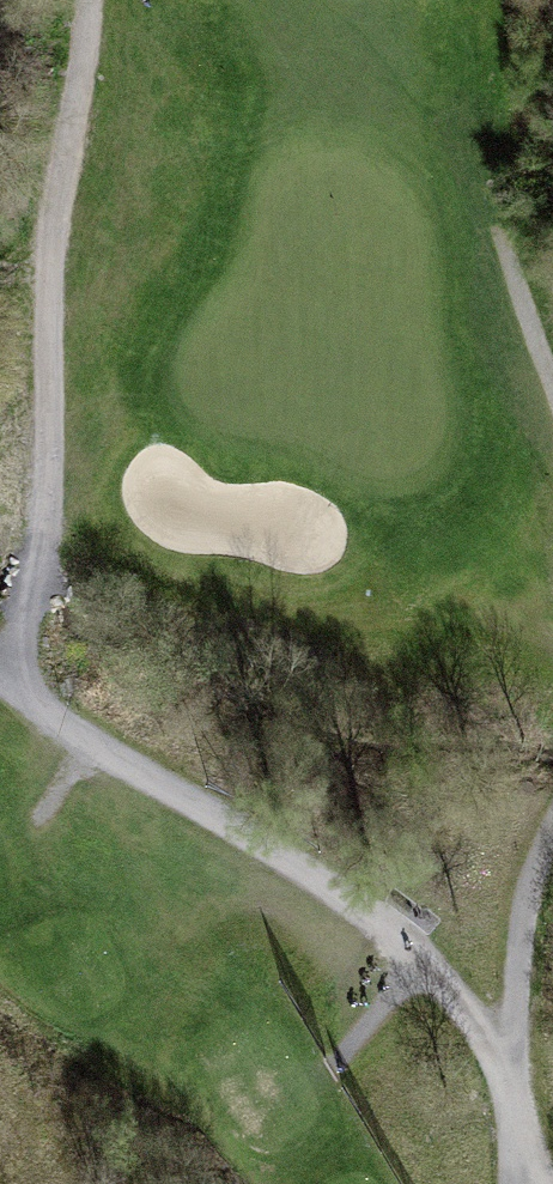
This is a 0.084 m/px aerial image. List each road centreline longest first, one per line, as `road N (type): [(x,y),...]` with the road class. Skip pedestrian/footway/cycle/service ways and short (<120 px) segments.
road 1 (track): [(544,1183),(517,1105),(425,970),(357,897),(240,840),(25,701),(23,652),(49,522),(49,275),(94,0)]
road 2 (track): [(517,1105),(517,985),(529,885),(552,828)]
road 3 (track): [(552,366),(499,253),(499,131)]
road 4 (track): [(425,970),(333,1071)]

